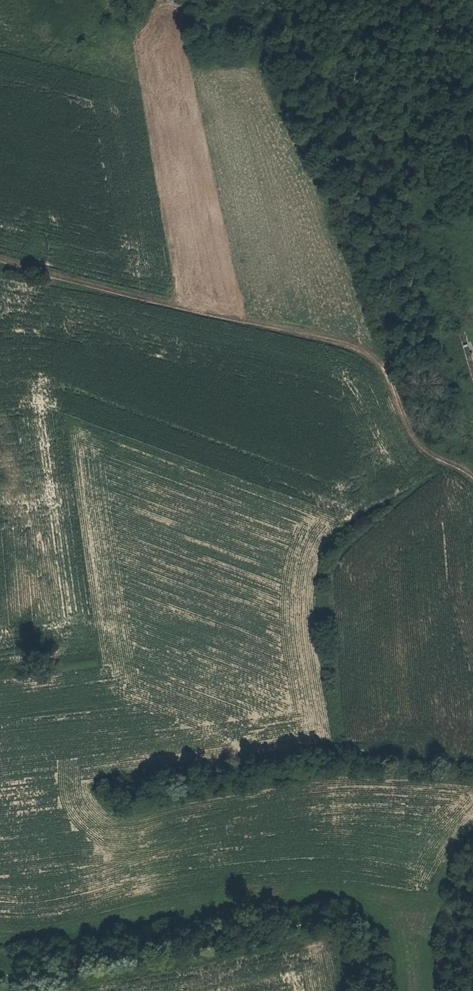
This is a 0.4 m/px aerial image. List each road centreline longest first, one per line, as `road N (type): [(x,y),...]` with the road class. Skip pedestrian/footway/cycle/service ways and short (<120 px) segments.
road 1 (track): [(0,266),(367,352),(386,373),(422,455),(472,479)]

